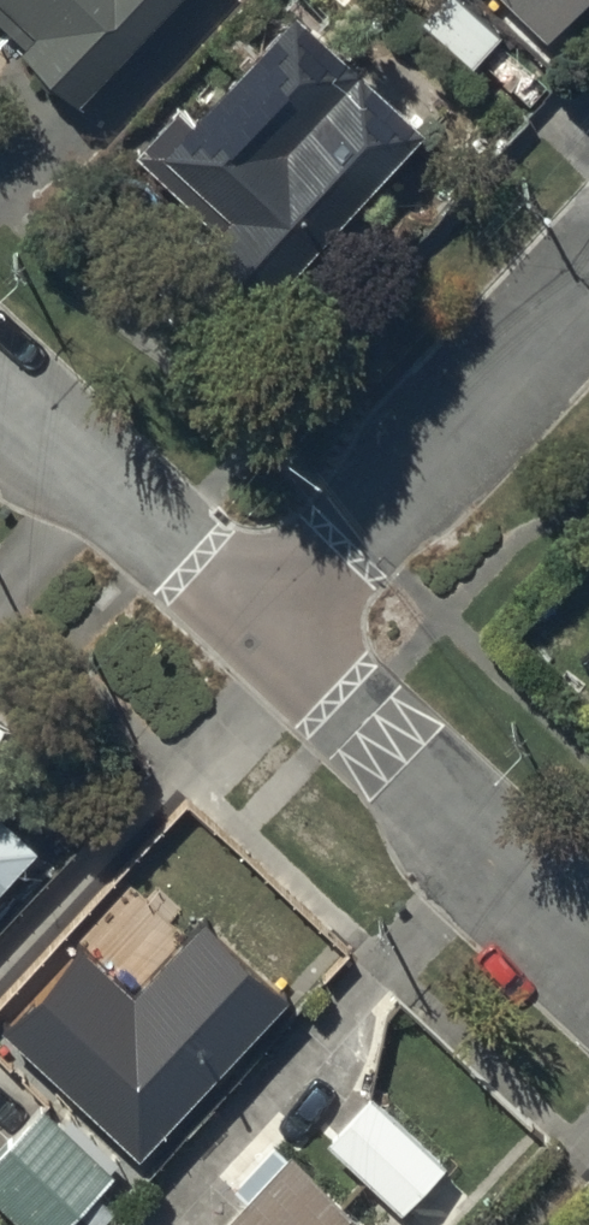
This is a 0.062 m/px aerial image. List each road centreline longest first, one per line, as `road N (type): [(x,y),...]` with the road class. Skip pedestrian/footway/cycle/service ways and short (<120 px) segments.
road 1 (residential): [(588,282),(259,637)]
road 2 (residential): [(588,948),(259,637)]
road 3 (residential): [(259,637),(0,398)]

